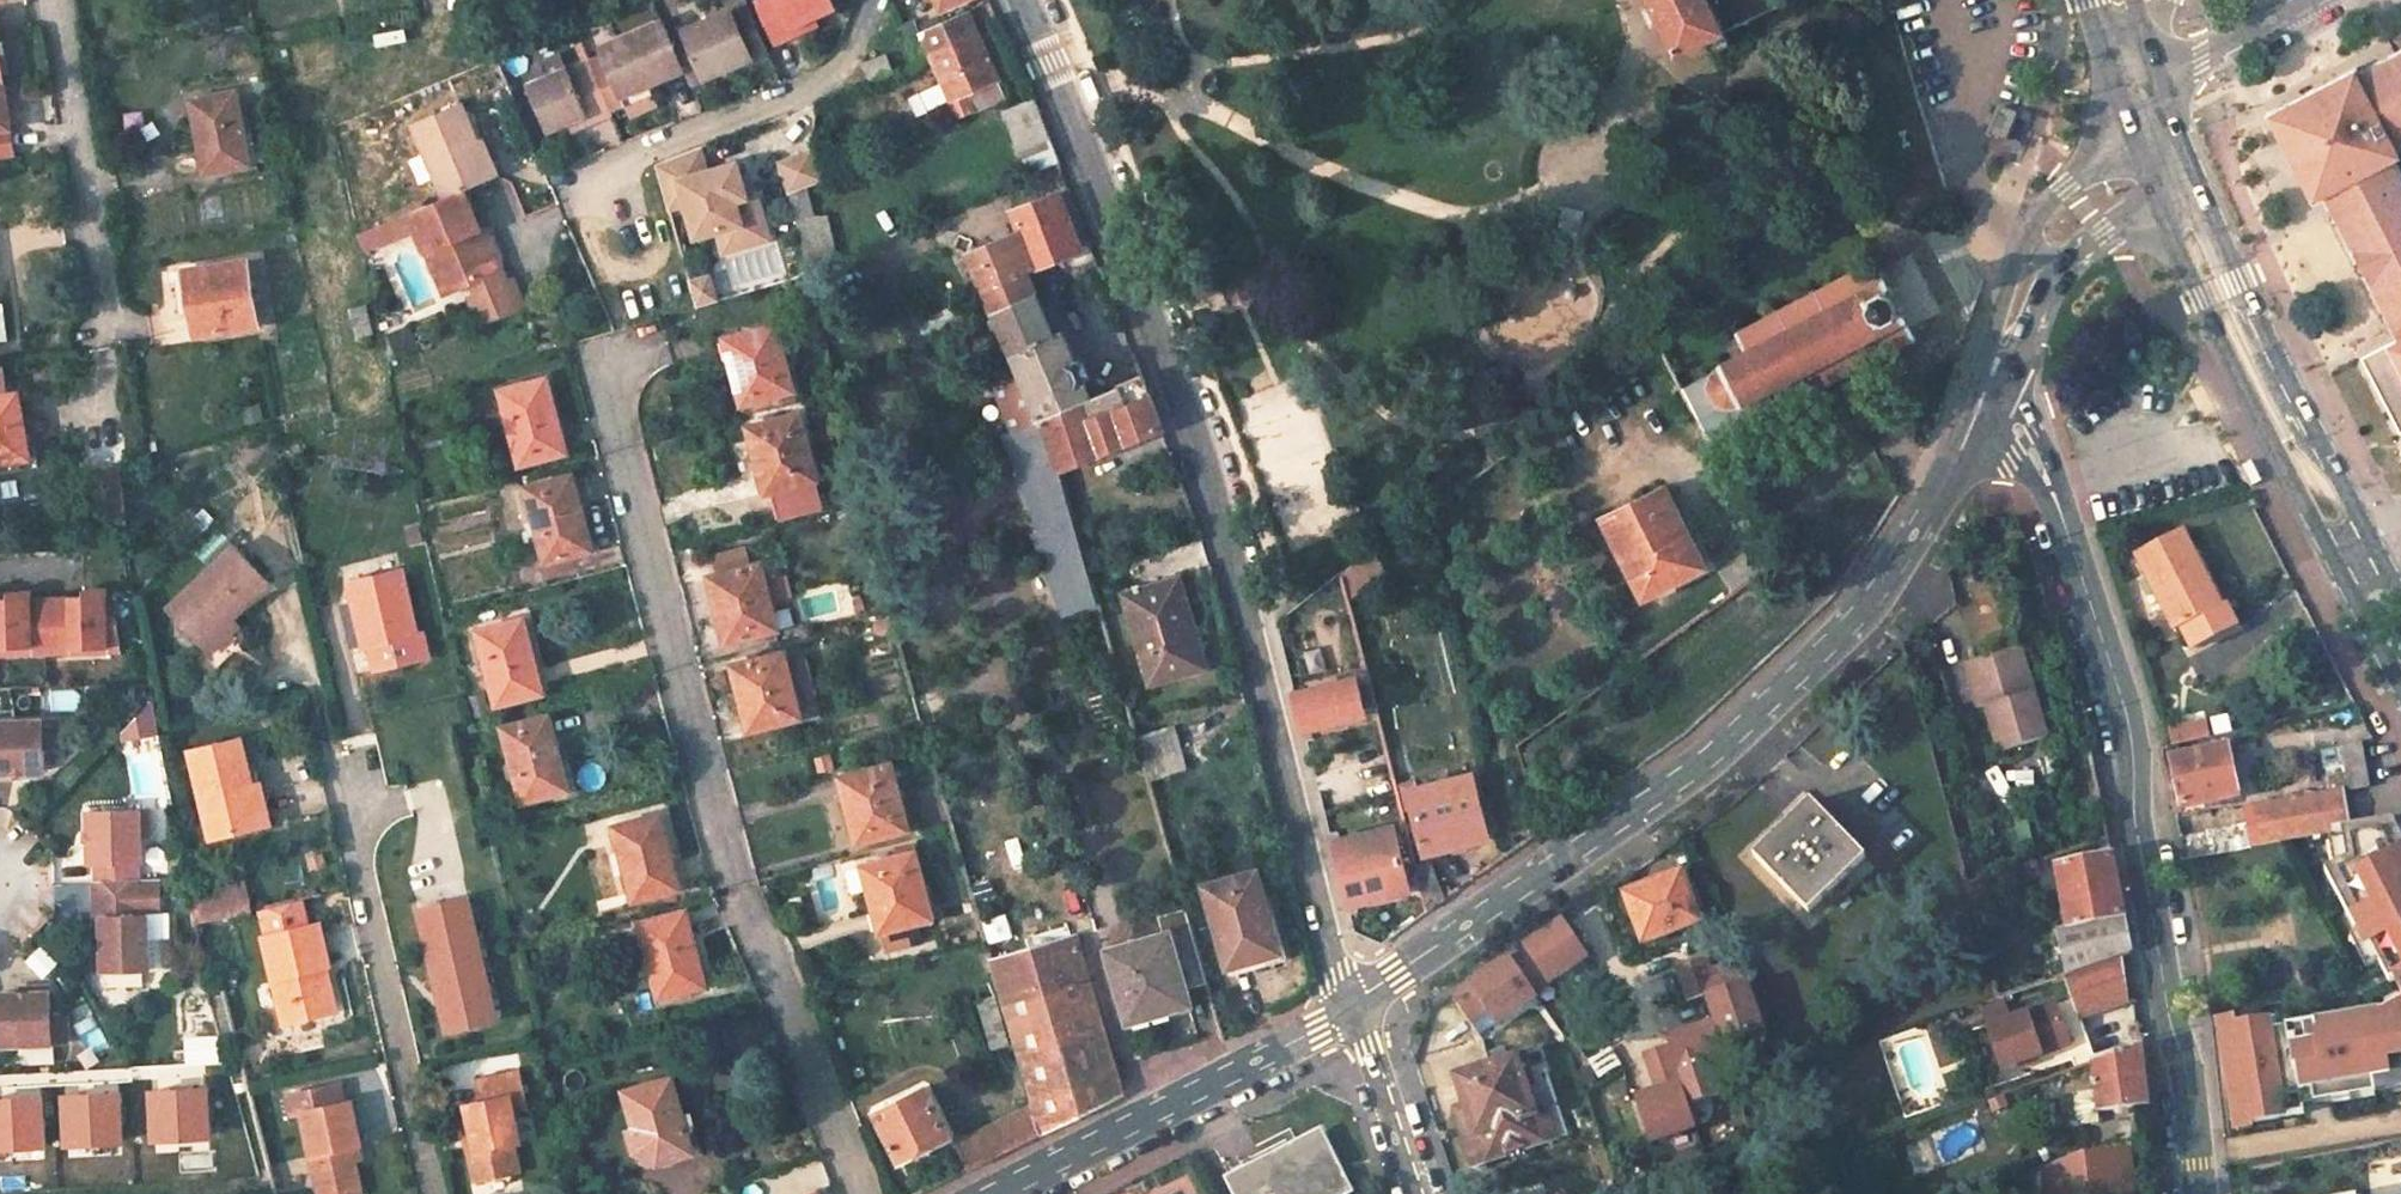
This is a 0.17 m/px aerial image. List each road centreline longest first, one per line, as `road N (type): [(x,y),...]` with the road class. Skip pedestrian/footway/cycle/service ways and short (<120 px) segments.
road 1 (unclassified): [(1023,0),(1192,425),(1334,979),(1351,1015)]
road 2 (unclassified): [(1985,393),(1941,488),(1866,605),(1712,755),(1393,976),(1351,1015)]
road 3 (residential): [(619,364),(613,402),(737,885),(862,1193)]
road 4 (unclassified): [(1985,393),(2052,490),(2128,718),(2135,821),(2169,1019),(2188,1078),(2200,1193)]
road 5 (secondary): [(2157,202),(2400,701)]
road 6 (secondary): [(2400,596),(2251,319),(2191,183)]
road 7 (residential): [(330,759),(435,1193)]
road 8 (unclassified): [(1351,1015),(990,1193)]
road 9 (residential): [(110,338),(53,0)]
road 10 (residential): [(617,185),(643,150),(836,76),(873,0)]
road 11 (unclassified): [(1351,1015),(1413,1193)]
road 12 (unclassified): [(2153,80),(2306,0)]
road 13 (unclassified): [(2029,234),(1997,319),(1985,393)]
road 14 (unclassified): [(2132,134),(2064,187),(2029,234)]
road 15 (secondary): [(2092,0),(2132,134)]
road 16 (unclassified): [(2051,282),(2082,251),(2157,202)]
road 17 (unclassified): [(1985,393),(2025,340),(2051,282)]

